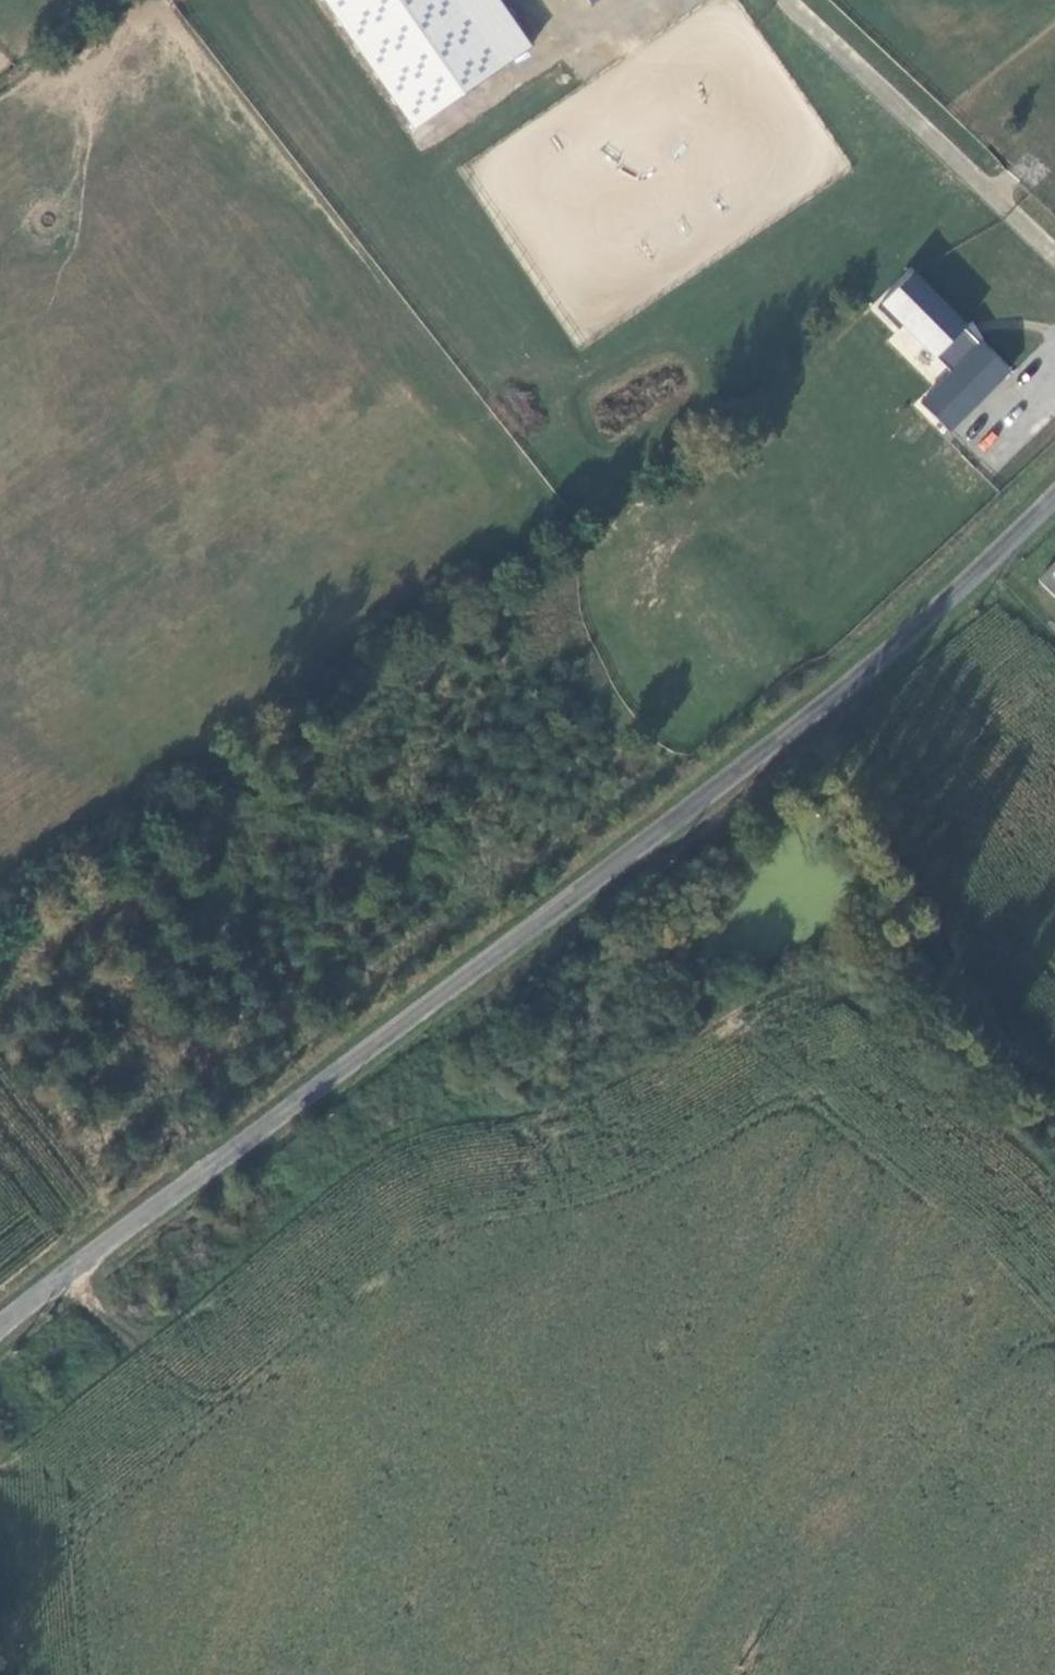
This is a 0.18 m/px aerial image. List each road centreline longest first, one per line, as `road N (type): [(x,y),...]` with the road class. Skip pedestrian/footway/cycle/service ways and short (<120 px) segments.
road 1 (unclassified): [(0,1329),(839,695),(1054,498)]
road 2 (track): [(1054,253),(780,0)]

